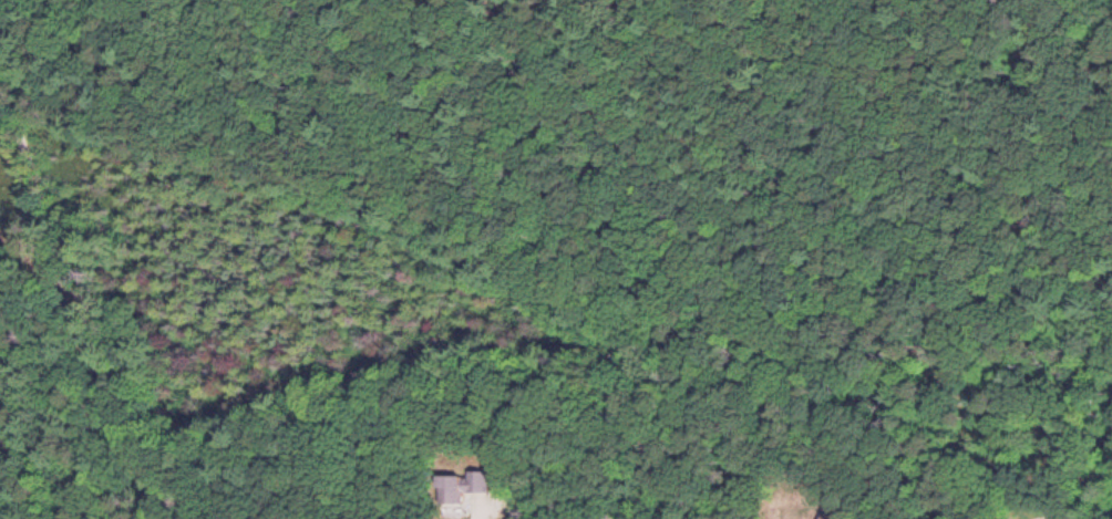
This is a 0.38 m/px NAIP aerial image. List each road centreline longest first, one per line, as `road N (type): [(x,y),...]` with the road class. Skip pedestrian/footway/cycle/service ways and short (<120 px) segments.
road 1 (residential): [(0,36),(31,165),(114,415),(151,481),(156,518)]

